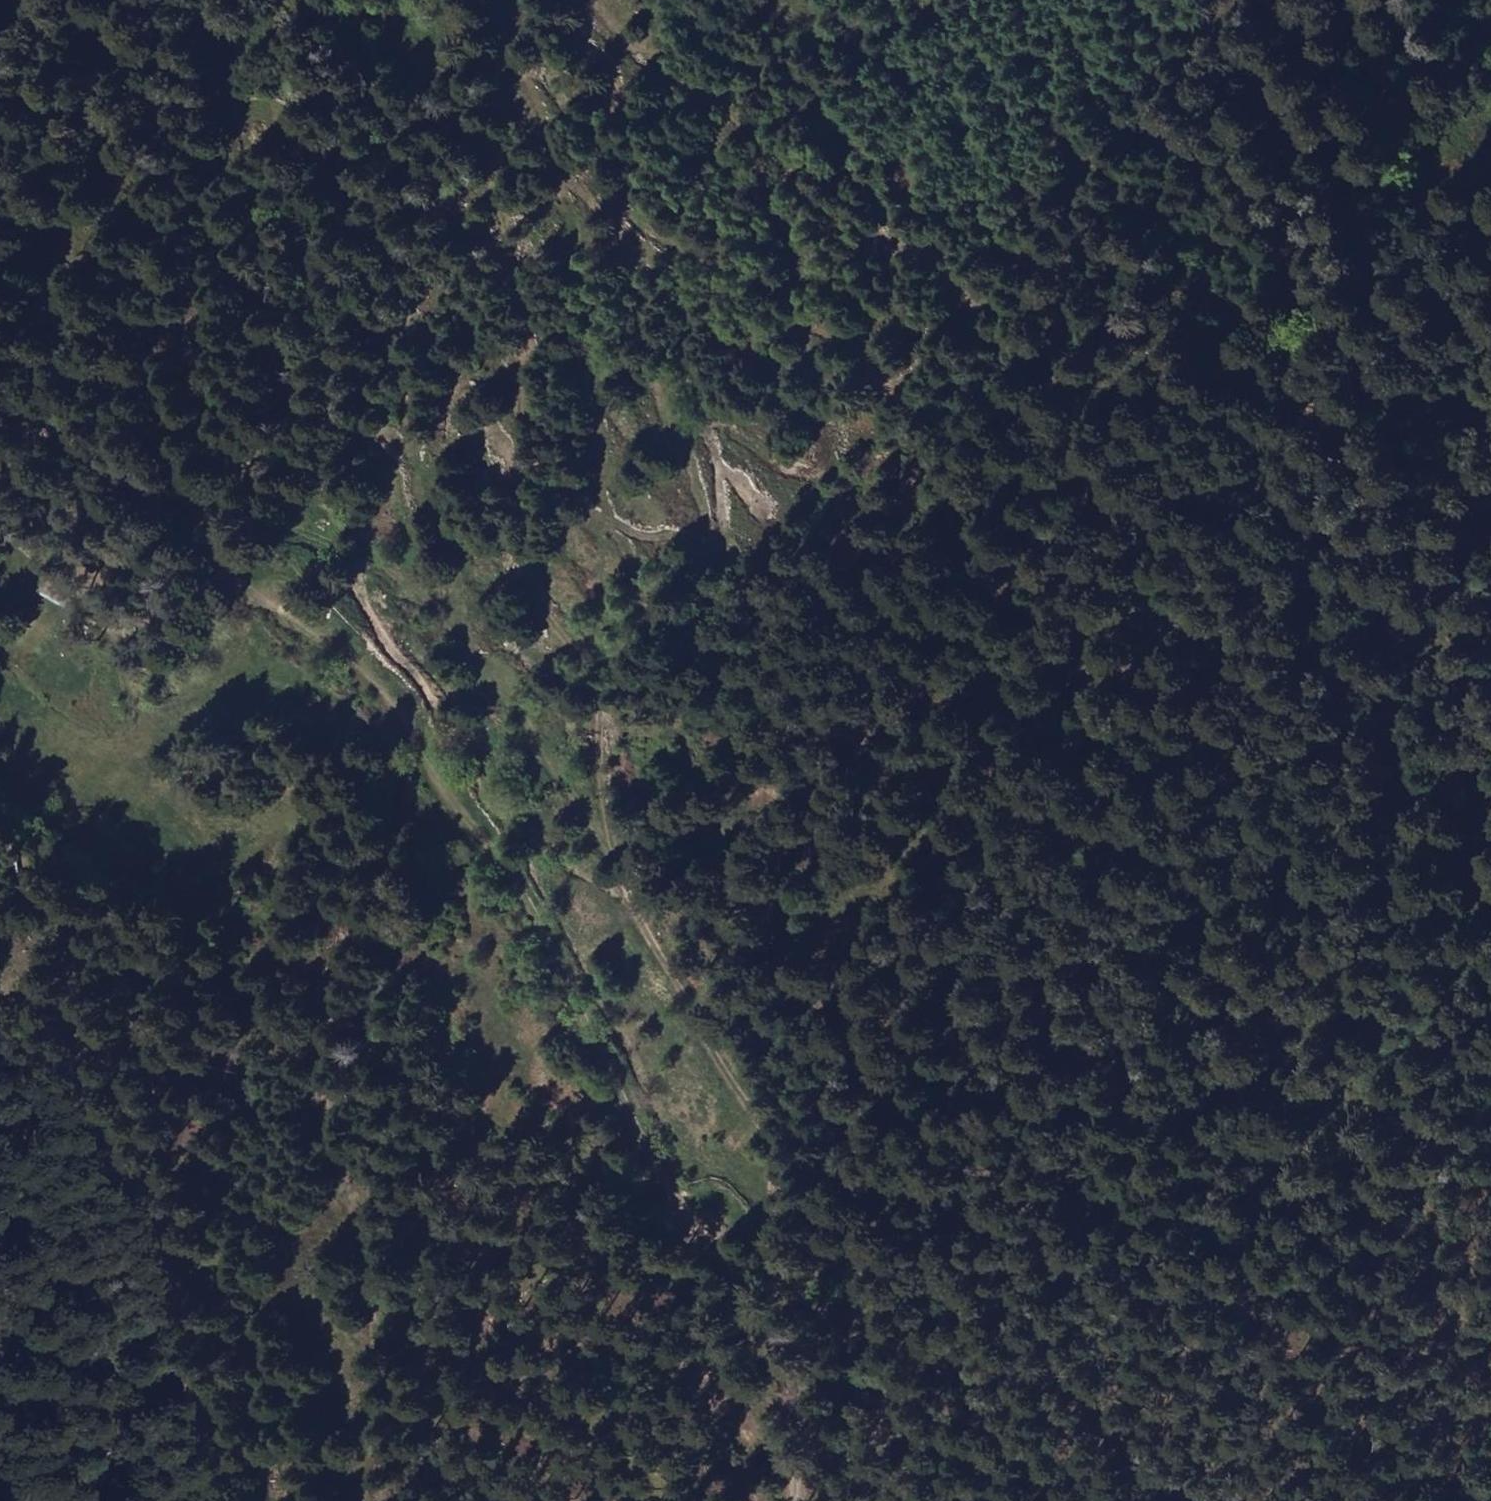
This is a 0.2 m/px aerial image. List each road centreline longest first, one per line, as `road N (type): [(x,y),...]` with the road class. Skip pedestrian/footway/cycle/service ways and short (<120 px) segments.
road 1 (track): [(0,458),(148,495),(330,645),(403,722),(541,917),(583,1026),(775,1350),(794,1402),(795,1500)]
road 2 (track): [(1320,0),(1305,199),(1310,323),(1338,448),(1360,532),(1413,604),(1477,651),(1490,672)]
road 3 (track): [(46,1500),(0,959)]

